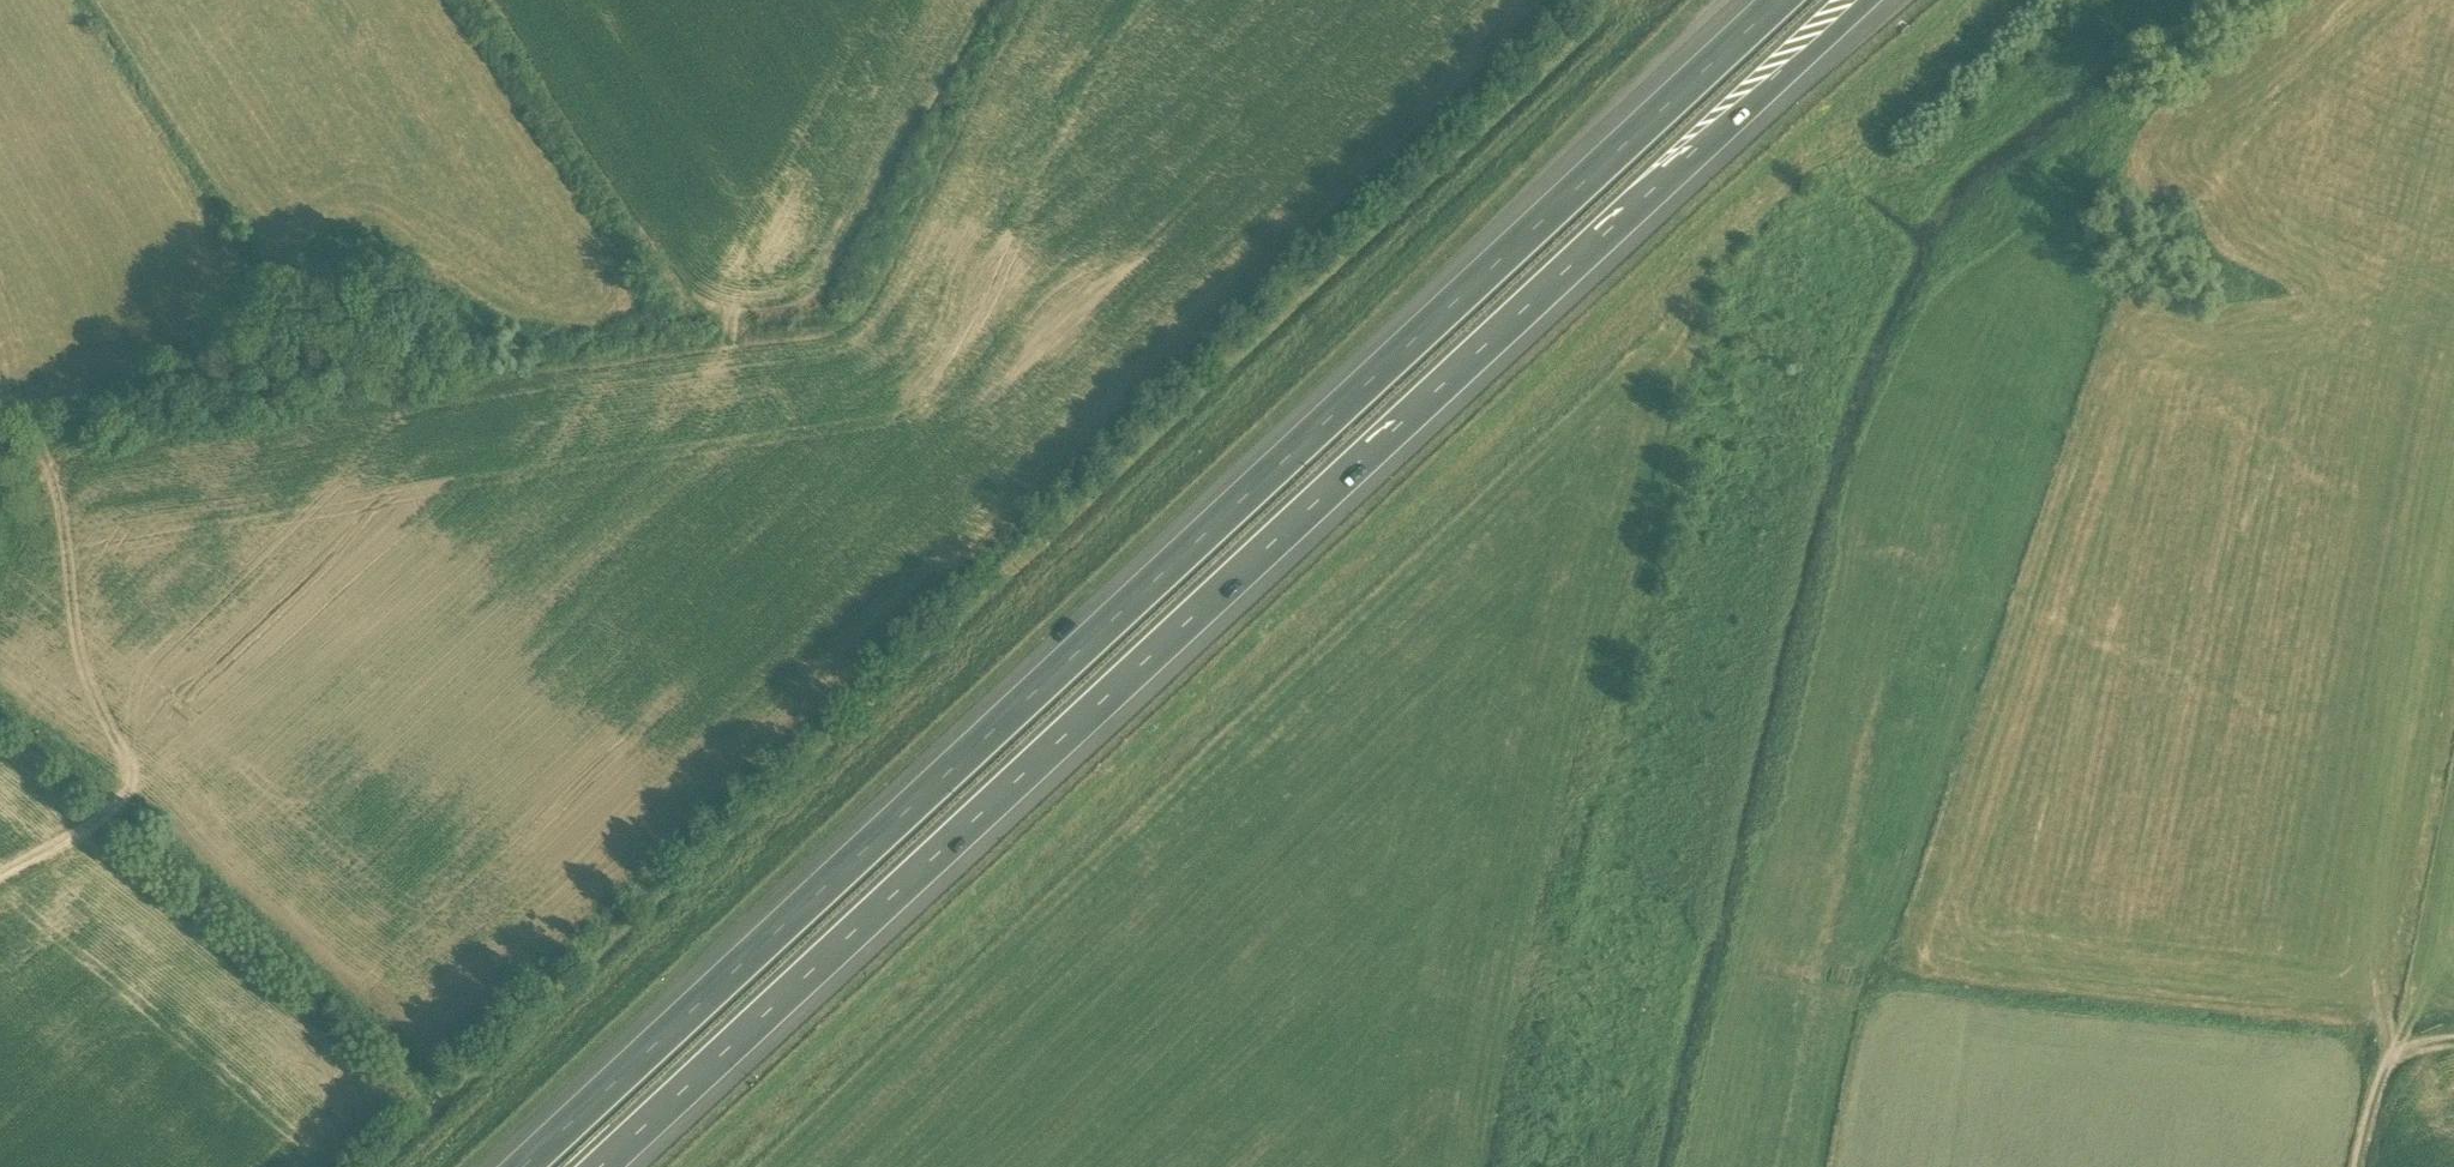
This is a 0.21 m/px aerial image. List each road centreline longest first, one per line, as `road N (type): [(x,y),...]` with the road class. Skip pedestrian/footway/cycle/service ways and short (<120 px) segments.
road 1 (motorway): [(608,1166),(1865,0)]
road 2 (motorway): [(1779,0),(523,1166)]
road 3 (track): [(151,767),(0,282)]
road 4 (track): [(151,767),(98,821),(0,875)]
road 5 (track): [(2453,1042),(2394,1047),(2366,1166)]

